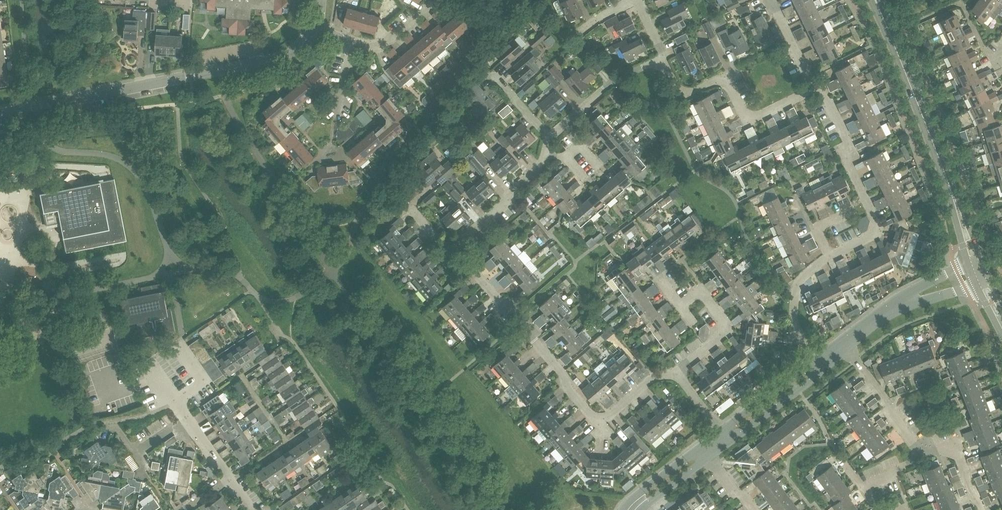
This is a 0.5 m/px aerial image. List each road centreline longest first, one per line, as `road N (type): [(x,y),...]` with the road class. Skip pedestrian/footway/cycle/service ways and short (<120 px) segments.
road 1 (unclassified): [(316,26),(276,60),(0,115)]
road 2 (residential): [(676,372),(654,377),(599,424),(520,315),(449,251)]
road 3 (tertiary): [(975,260),(876,0)]
road 4 (residential): [(815,89),(748,121),(725,77),(682,98),(661,57)]
road 5 (residential): [(829,256),(872,235),(876,221),(847,162),(848,140),(821,88),(815,89)]
road 6 (unclassified): [(848,348),(896,311),(985,282)]
road 7 (residential): [(548,138),(617,80),(661,57)]
road 8 (residential): [(449,251),(534,172),(544,153)]
road 9 (residential): [(676,372),(719,339),(722,318),(701,290),(680,306)]
road 10 (unclassified): [(956,269),(841,340)]
road 11 (residential): [(919,449),(848,348)]
road 12 (residential): [(818,358),(794,324),(795,295),(829,256)]
road 13 (unclassified): [(818,358),(721,431)]
road 14 (unclassified): [(730,442),(825,368)]

